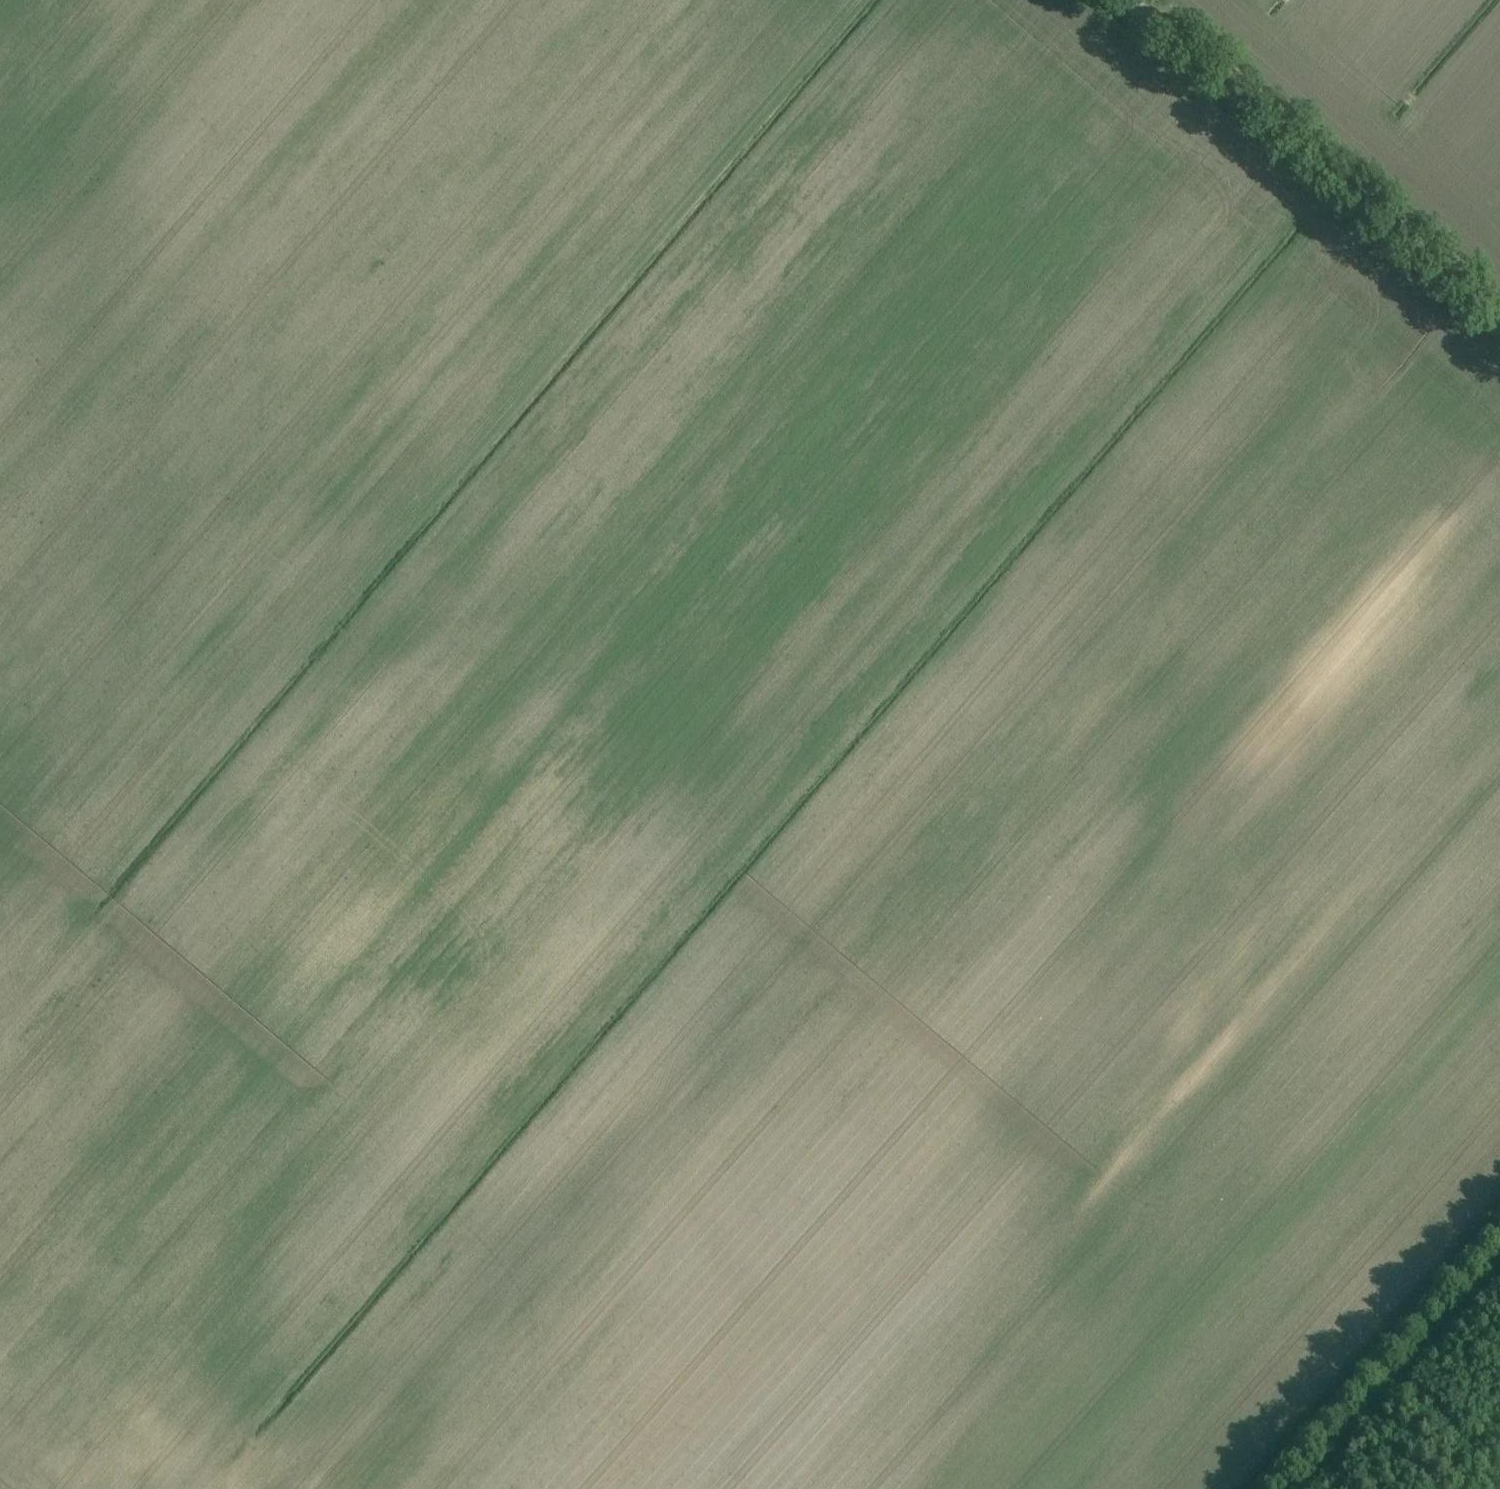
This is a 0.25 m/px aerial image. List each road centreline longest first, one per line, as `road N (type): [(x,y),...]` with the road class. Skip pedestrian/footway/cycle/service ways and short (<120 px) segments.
road 1 (track): [(1127,0),(1499,320)]

